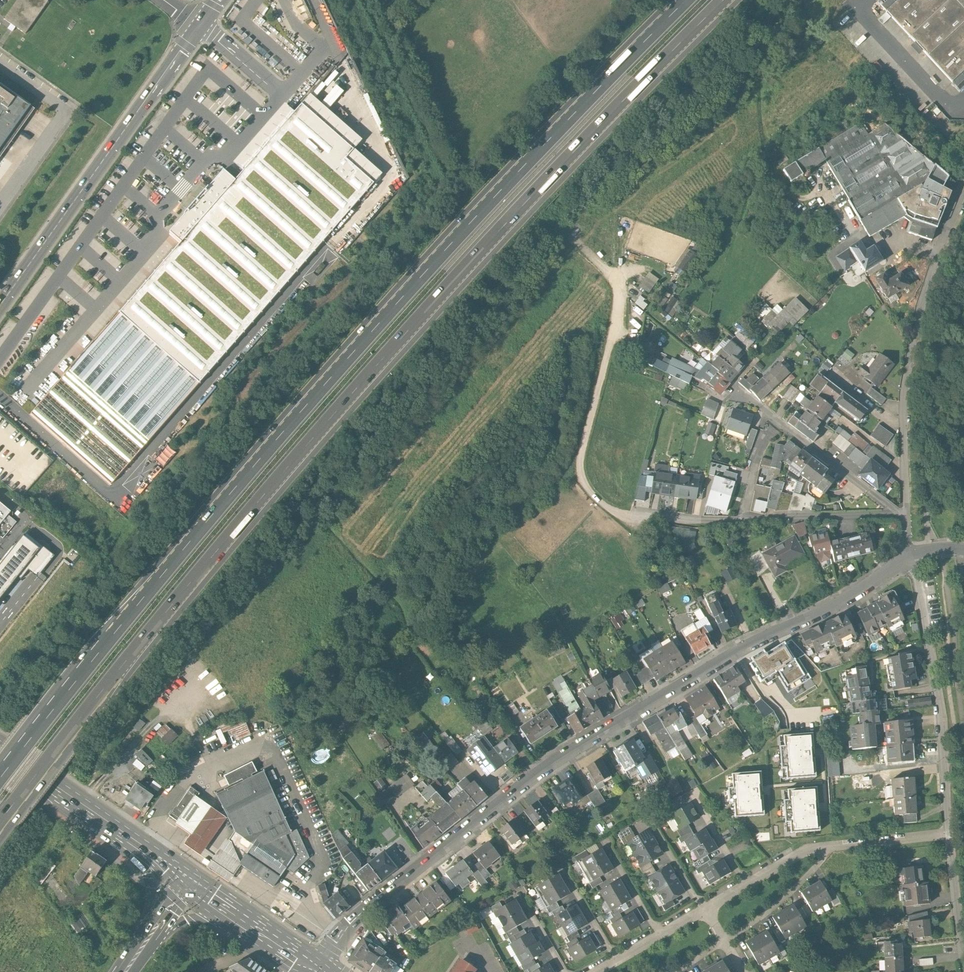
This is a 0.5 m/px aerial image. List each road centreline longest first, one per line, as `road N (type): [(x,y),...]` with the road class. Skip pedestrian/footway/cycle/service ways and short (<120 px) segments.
road 1 (motorway): [(0,827),(291,464),(724,0)]
road 2 (motorway): [(692,0),(272,445),(0,779)]
road 3 (residential): [(912,555),(539,768),(348,923),(314,967)]
road 4 (residential): [(905,517),(706,523),(597,502),(583,466),(609,370),(623,270)]
road 5 (secondary): [(0,306),(199,27)]
road 6 (residential): [(905,517),(906,383),(939,254),(963,193)]
road 7 (unclassified): [(948,836),(943,730),(912,555)]
road 8 (residential): [(905,517),(738,391)]
road 9 (primary): [(0,751),(135,845)]
road 10 (residential): [(724,943),(775,909),(827,849)]
road 11 (residential): [(827,849),(948,836)]

